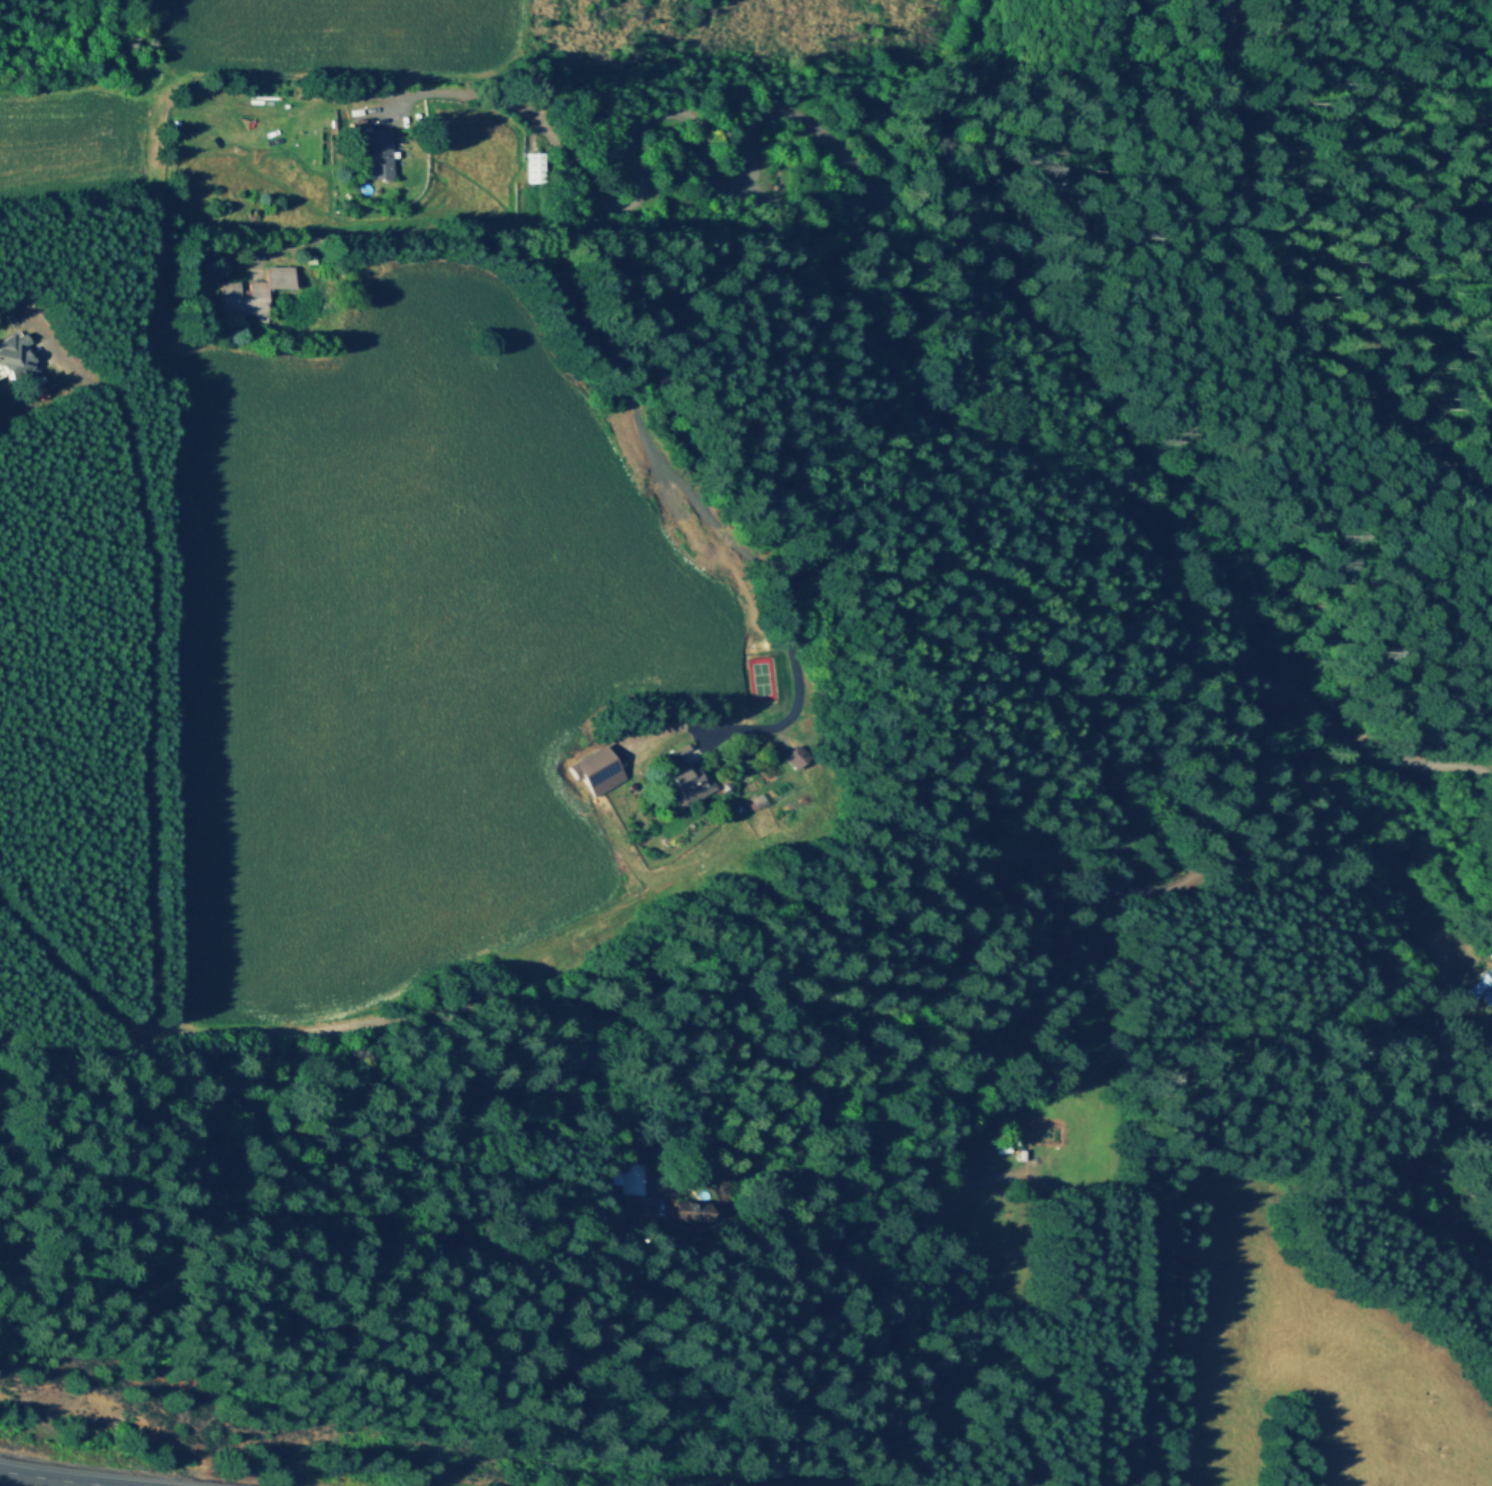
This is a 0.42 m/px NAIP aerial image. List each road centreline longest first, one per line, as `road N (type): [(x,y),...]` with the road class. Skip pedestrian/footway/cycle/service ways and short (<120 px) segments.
road 1 (residential): [(1491,773),(1409,765),(1350,738),(1251,657),(1201,561),(1153,515),(916,403),(900,353),(907,280),(895,218),(860,168),(810,125),(763,118),(755,130),(754,176),(734,193),(713,179),(689,118),(659,118),(634,140),(639,199),(612,210),(547,133),(500,102),(360,95)]
road 2 (residential): [(1491,510),(1447,486),(1322,367),(1253,264),(1233,219),(1227,161),(1233,0)]
road 3 (track): [(192,1037),(151,1039),(100,1012),(0,905)]
road 4 (track): [(773,997),(735,954),(744,893),(735,875),(706,873),(637,901)]

